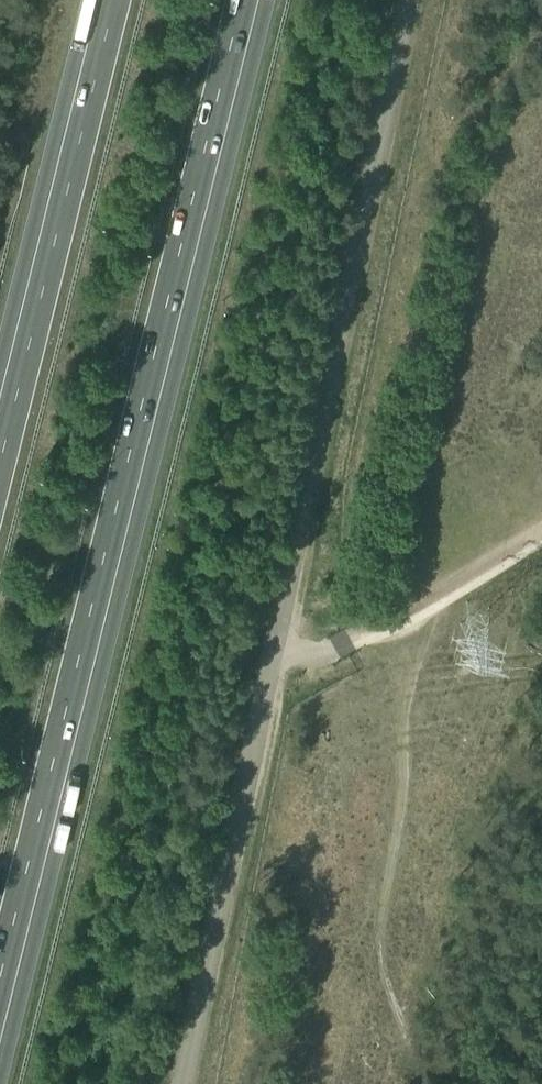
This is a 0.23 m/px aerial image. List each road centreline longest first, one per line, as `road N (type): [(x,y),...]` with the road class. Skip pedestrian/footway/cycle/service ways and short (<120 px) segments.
road 1 (unclassified): [(182,1083),(411,0)]
road 2 (motorway): [(0,974),(242,0)]
road 3 (motorway): [(113,0),(0,457)]
road 4 (track): [(274,641),(316,649),(340,640),(541,523)]

